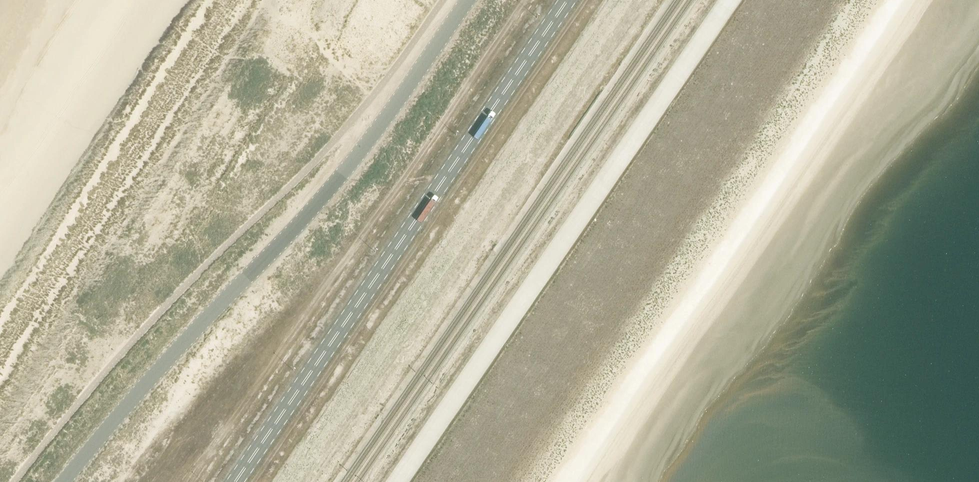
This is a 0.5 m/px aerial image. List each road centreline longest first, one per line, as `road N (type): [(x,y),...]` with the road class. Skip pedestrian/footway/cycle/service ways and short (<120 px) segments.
road 1 (unclassified): [(469,0),(345,174),(67,481)]
road 2 (unclassified): [(442,481),(775,0)]
road 3 (secondary): [(568,0),(236,481)]

